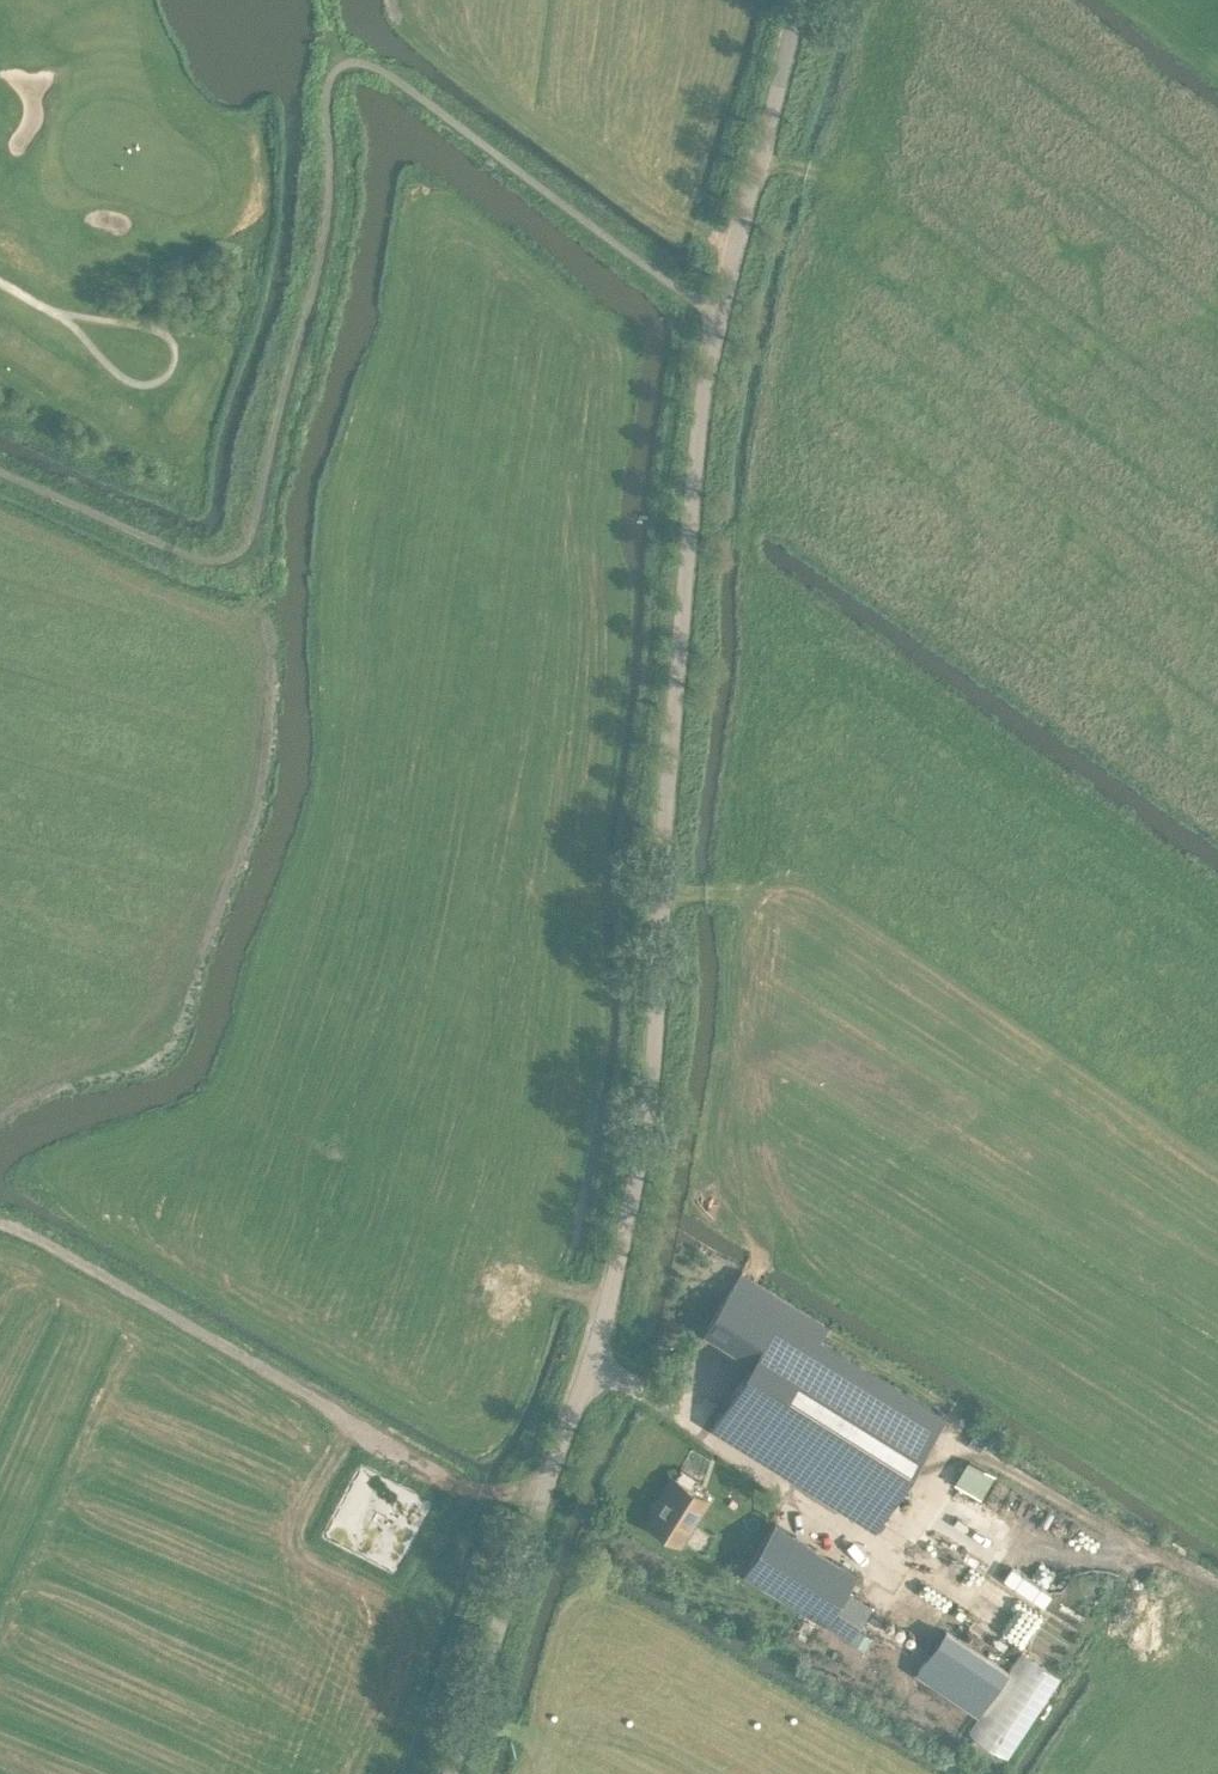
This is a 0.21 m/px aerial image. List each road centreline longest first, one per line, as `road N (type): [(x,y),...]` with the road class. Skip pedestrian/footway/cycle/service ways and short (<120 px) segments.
road 1 (unclassified): [(461,1773),(544,1484),(596,1357),(638,1161),(701,416),(749,198),(799,60),(806,0)]
road 2 (track): [(544,1484),(509,1494),(461,1490),(0,1218)]

